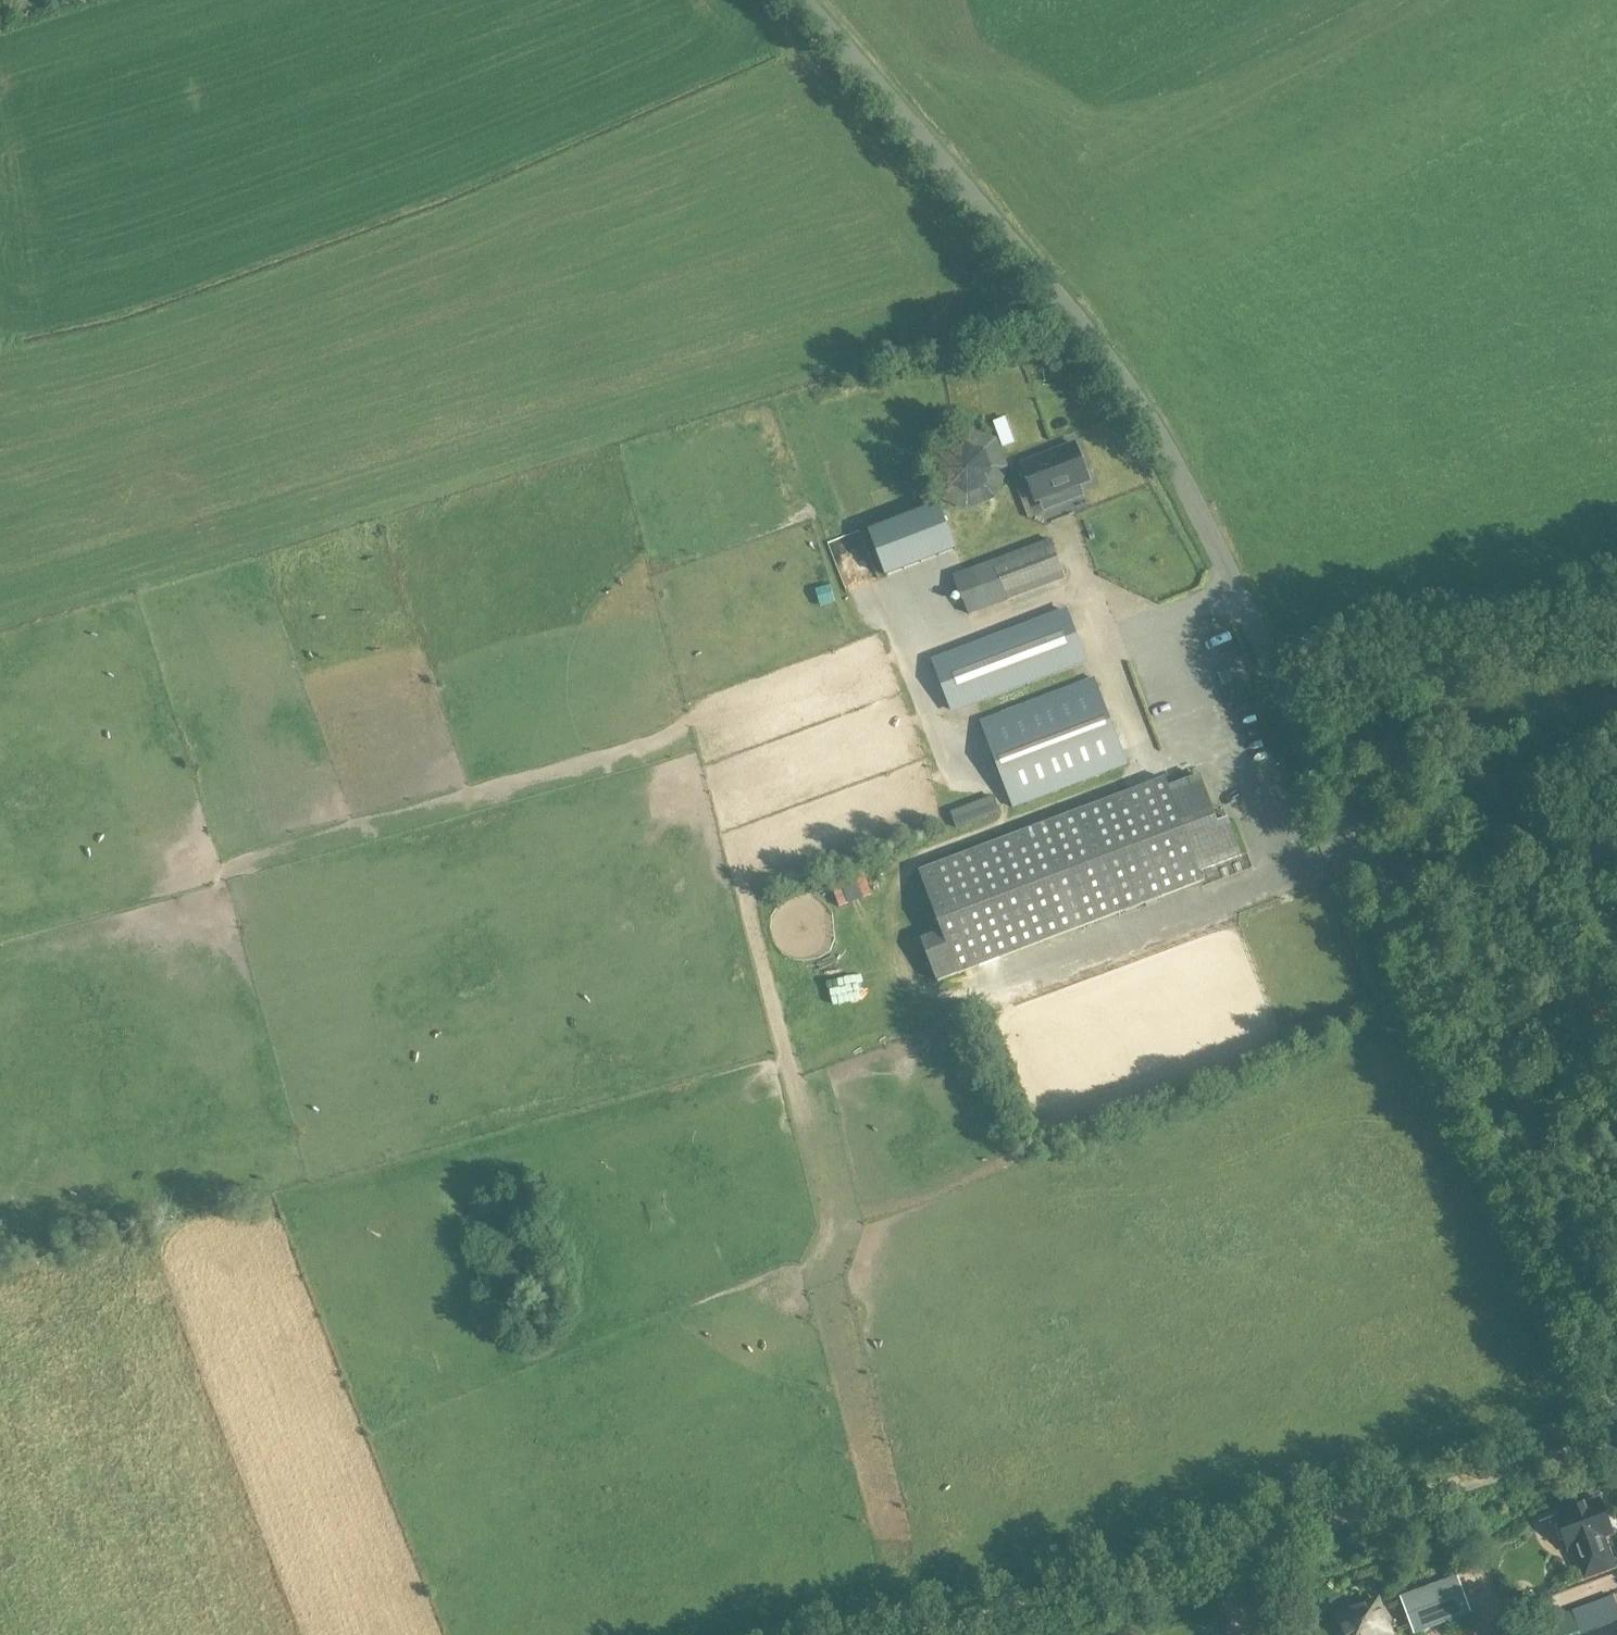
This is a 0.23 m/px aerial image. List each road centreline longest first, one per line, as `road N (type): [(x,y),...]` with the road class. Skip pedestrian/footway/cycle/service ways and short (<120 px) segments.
road 1 (unclassified): [(1287,690),(1147,411),(802,0)]
road 2 (unclassified): [(1616,1400),(1287,690)]
road 3 (track): [(913,1634),(1616,1437)]
road 4 (unclassified): [(1287,690),(1616,631)]

